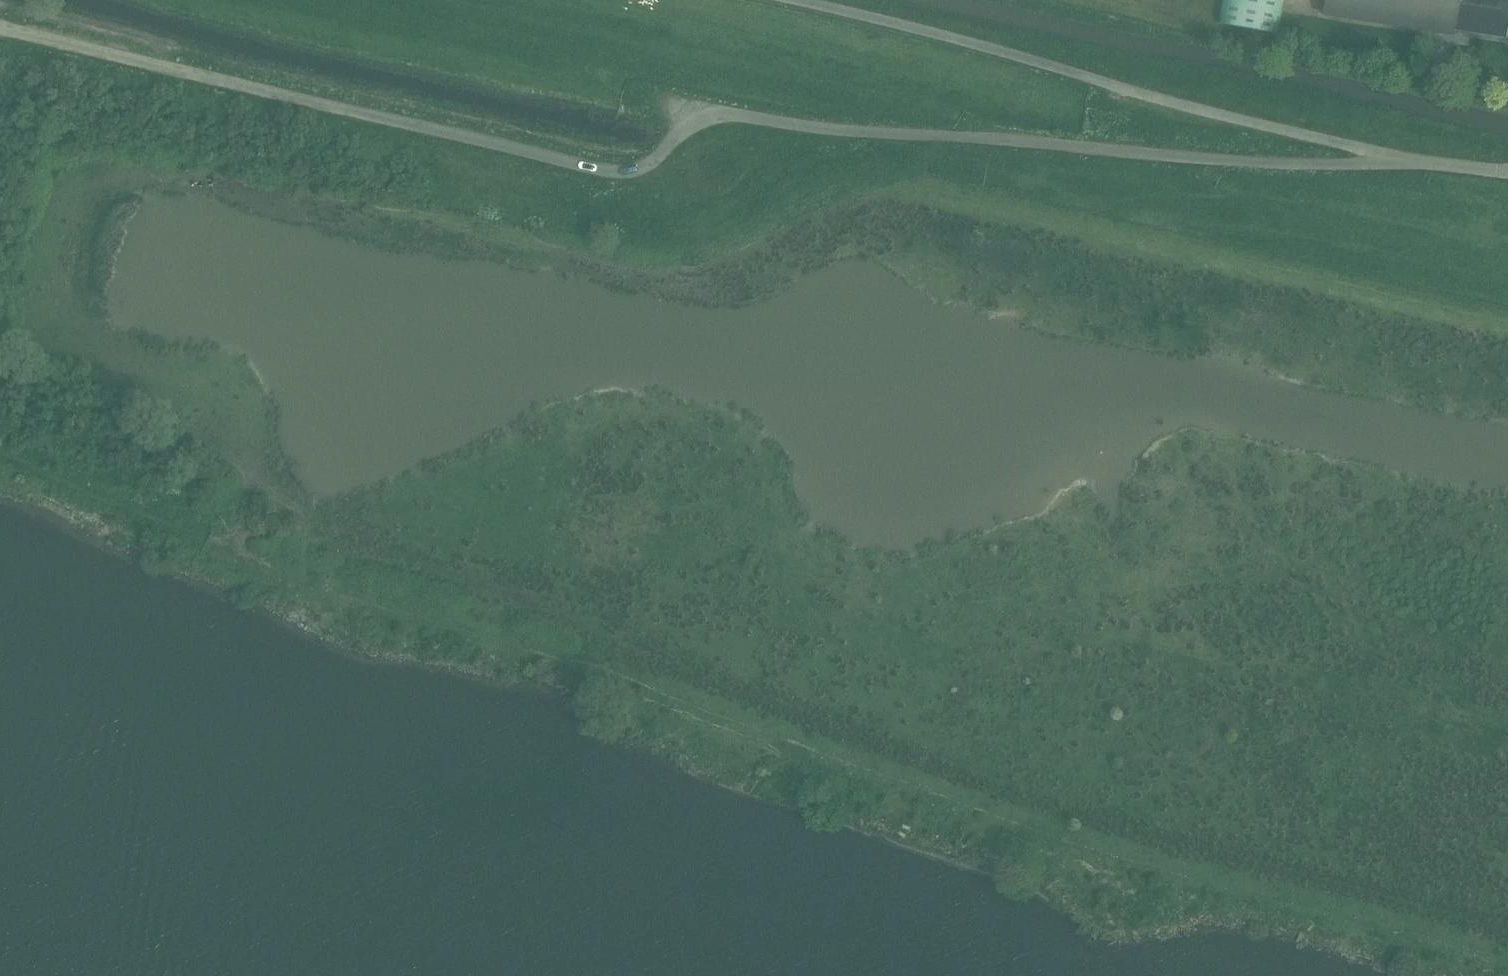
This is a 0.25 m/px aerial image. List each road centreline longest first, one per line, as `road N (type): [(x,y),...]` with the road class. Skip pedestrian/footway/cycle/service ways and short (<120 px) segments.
road 1 (unclassified): [(1398,158),(1290,167),(849,131),(727,114),(695,118),(632,170),(605,170),(0,34)]
road 2 (unclassified): [(1398,158),(789,0)]
road 3 (track): [(988,137),(960,118),(386,0)]

